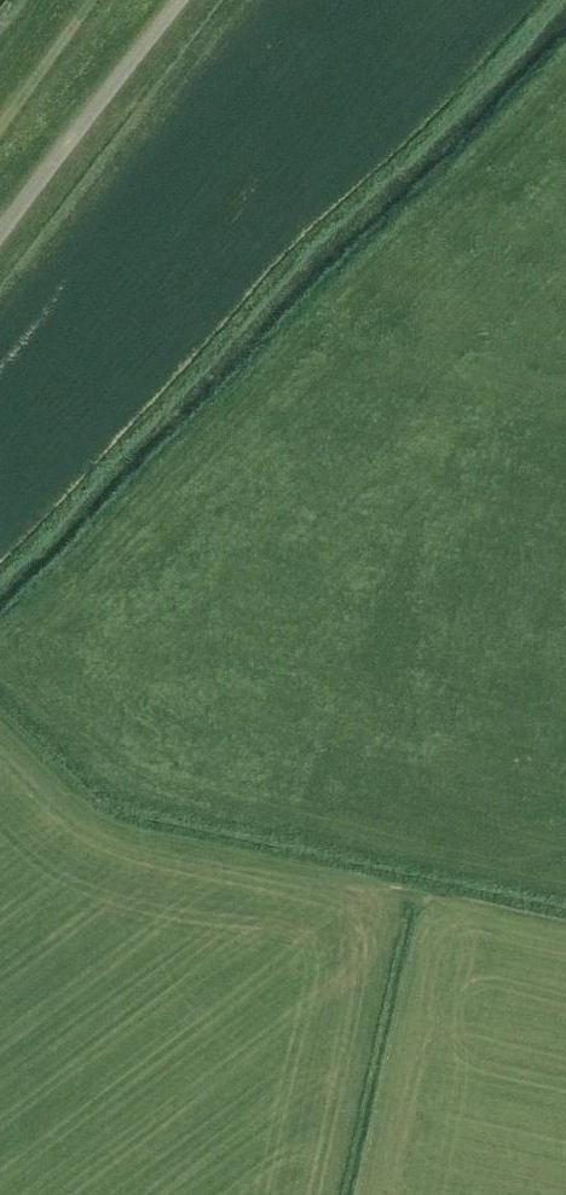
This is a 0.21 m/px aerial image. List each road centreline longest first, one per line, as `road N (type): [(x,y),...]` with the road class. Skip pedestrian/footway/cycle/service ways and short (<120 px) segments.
road 1 (unclassified): [(0,241),(184,0)]

